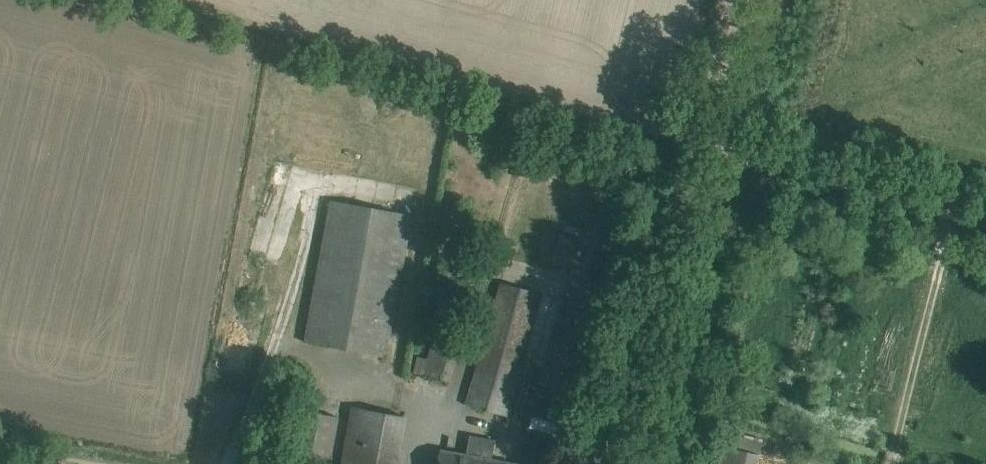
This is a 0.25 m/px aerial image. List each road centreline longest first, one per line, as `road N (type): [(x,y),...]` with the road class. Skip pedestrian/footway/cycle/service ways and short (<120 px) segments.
road 1 (unclassified): [(617,463),(704,138)]
road 2 (track): [(704,138),(738,0)]

